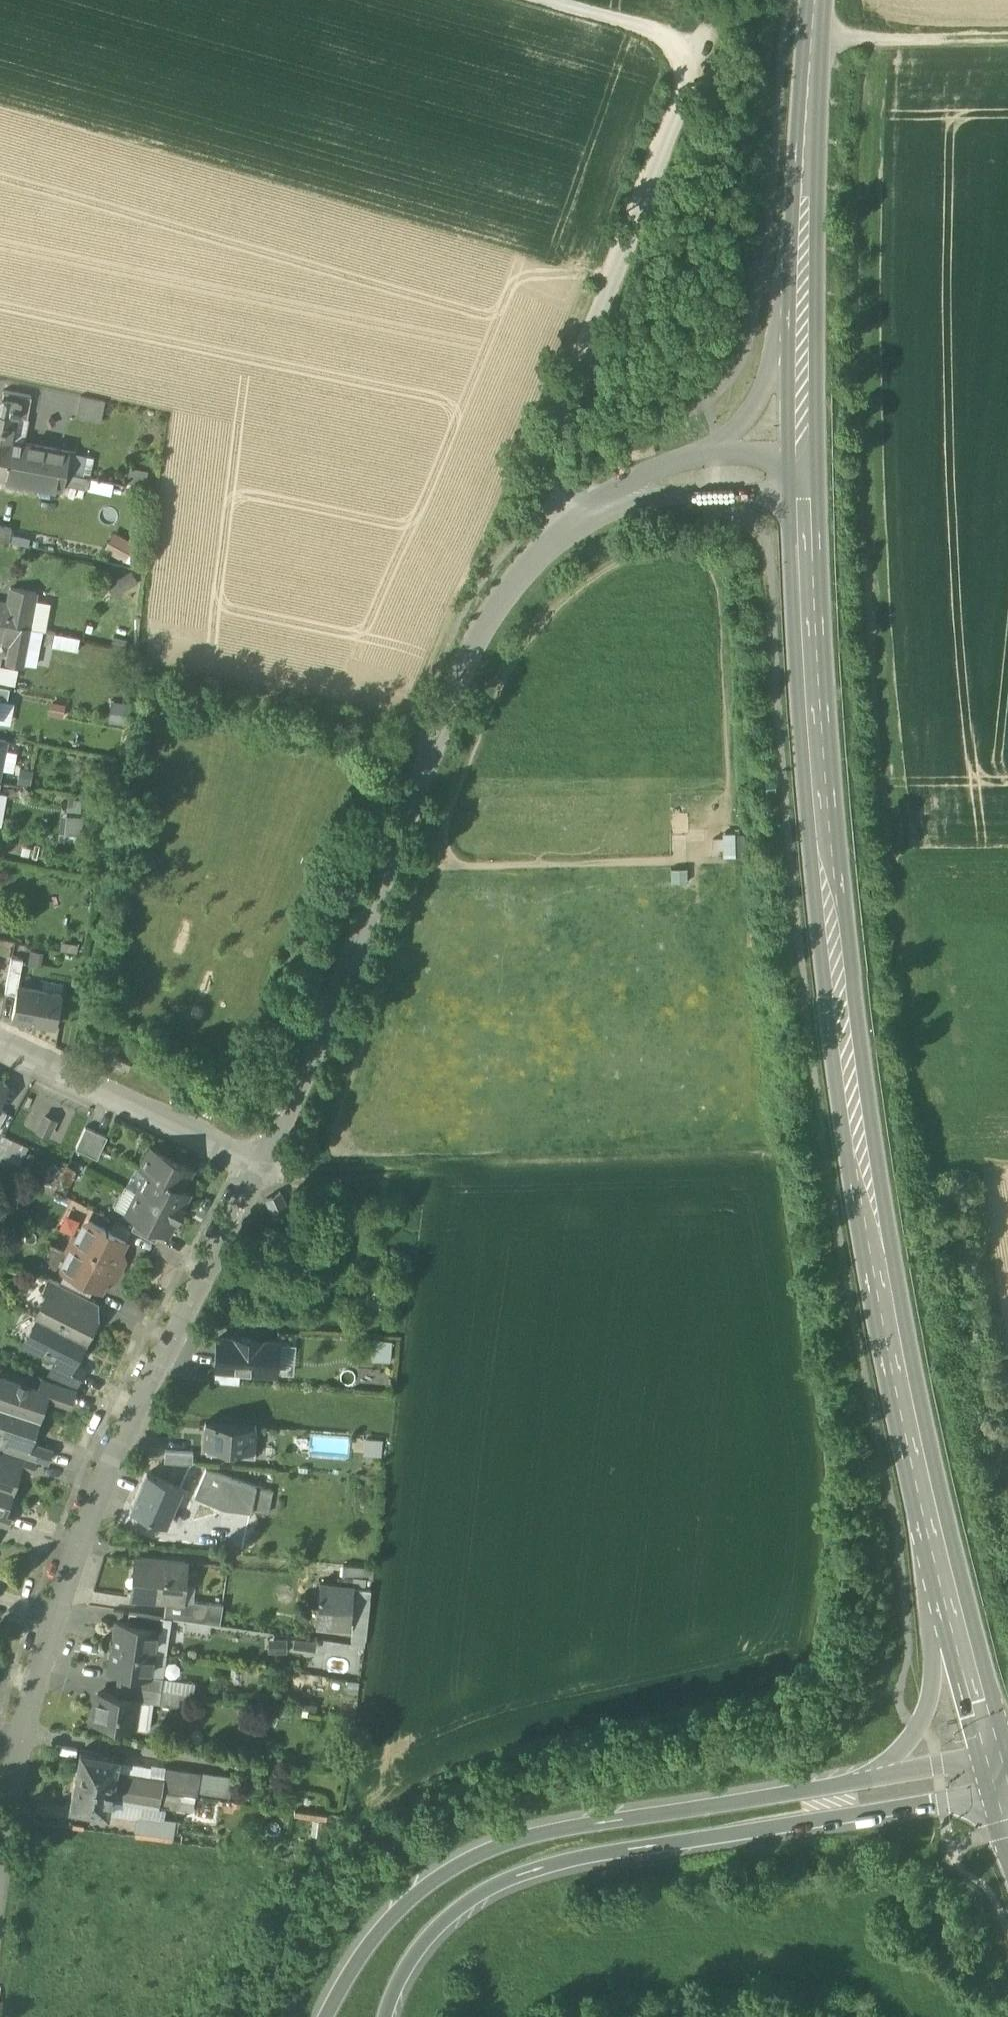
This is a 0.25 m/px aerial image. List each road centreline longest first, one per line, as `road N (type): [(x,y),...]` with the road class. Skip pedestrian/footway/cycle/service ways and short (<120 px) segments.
road 1 (secondary): [(1007,1746),(914,1358),(877,1145),(829,751),(818,477)]
road 2 (secondary): [(789,493),(817,883),(859,1184),(937,1592)]
road 3 (residential): [(0,1867),(6,1812),(75,1543),(263,1160)]
road 4 (residential): [(263,1160),(314,1053),(473,642),(510,588),(580,517)]
road 5 (motorway): [(386,2016),(401,1973),(451,1915),(474,1894),(556,1860),(990,1790)]
road 6 (track): [(580,517),(553,459),(563,408),(704,44),(548,0)]
road 7 (motorway): [(851,1777),(540,1830),(496,1845),(403,1904),(327,2016)]
road 8 (secondary): [(818,477),(811,37)]
road 9 (residential): [(263,1160),(0,1043)]
road 10 (secondary): [(811,37),(795,156),(787,322)]
road 11 (motorway): [(937,1592),(934,1685),(922,1721),(851,1777)]
road 12 (residential): [(580,517),(676,493),(789,493)]
road 13 (track): [(811,37),(1007,40)]
road 14 (secondary): [(937,1592),(980,1754)]
road 15 (residential): [(787,322),(744,421),(712,451)]
road 16 (residential): [(712,451),(651,468),(580,517)]
road 17 (motorway): [(980,1754),(851,1777)]
road 18 (secondary): [(787,322),(788,449)]

